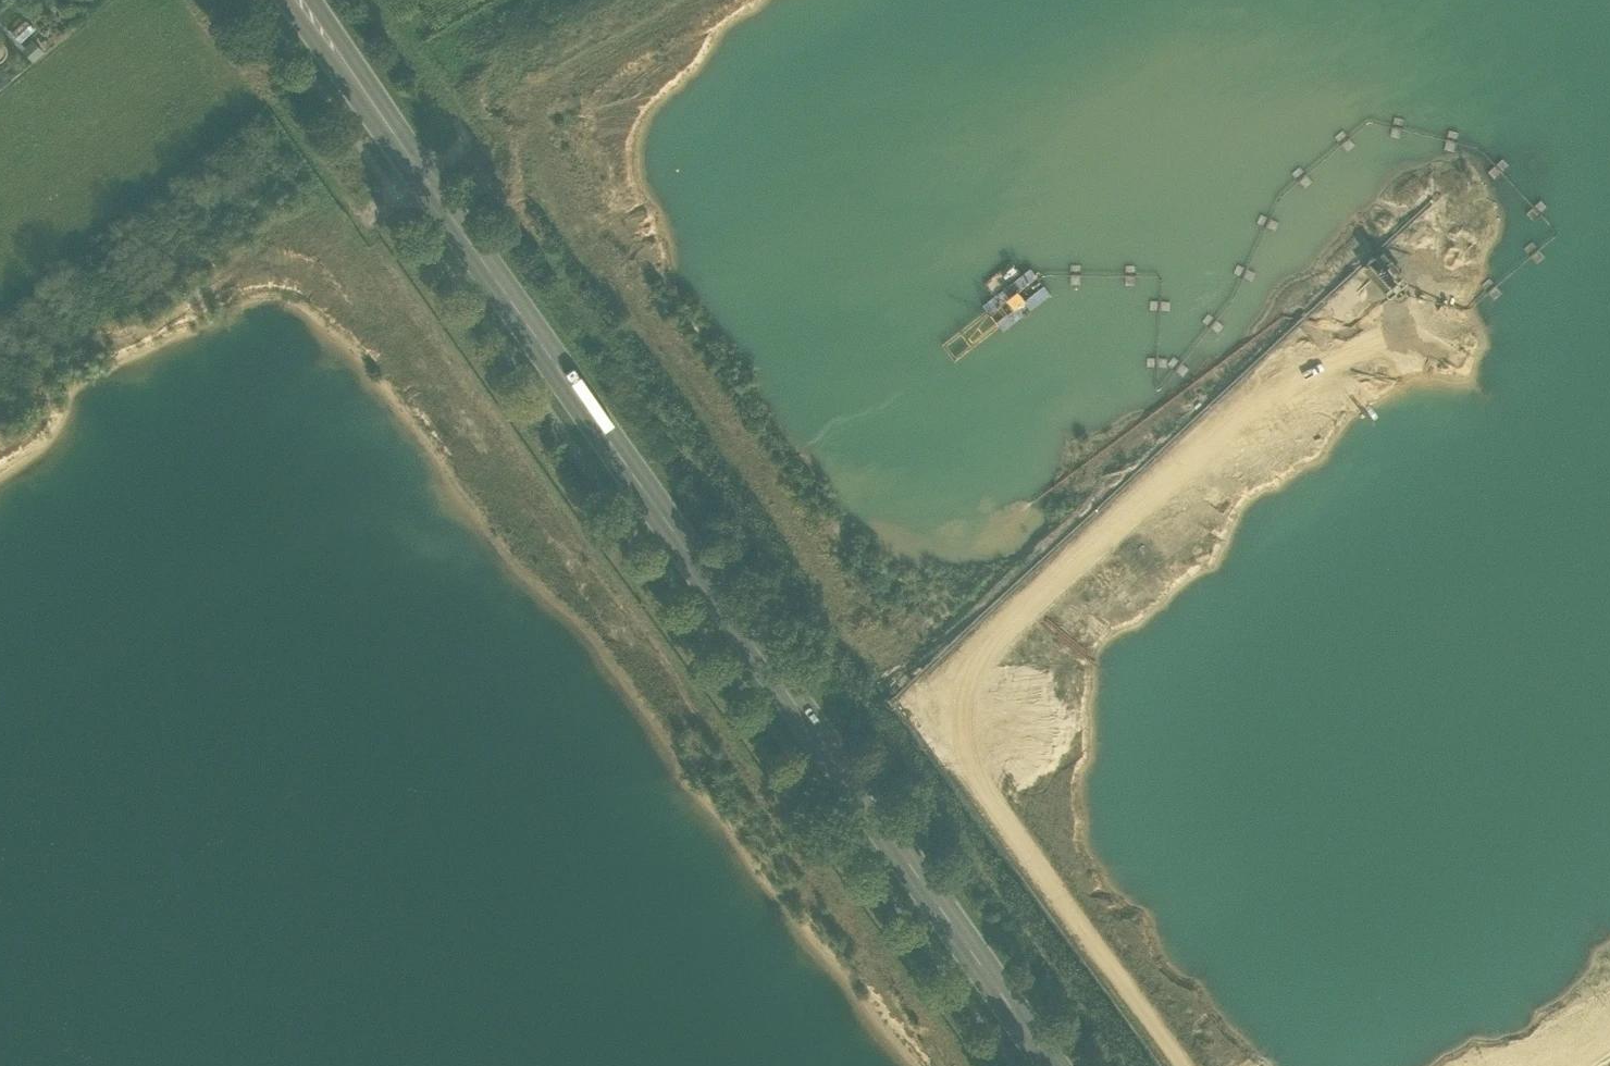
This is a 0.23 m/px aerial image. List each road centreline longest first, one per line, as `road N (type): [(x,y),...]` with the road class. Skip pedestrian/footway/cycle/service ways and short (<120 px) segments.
road 1 (secondary): [(297,0),(1051,1065)]

